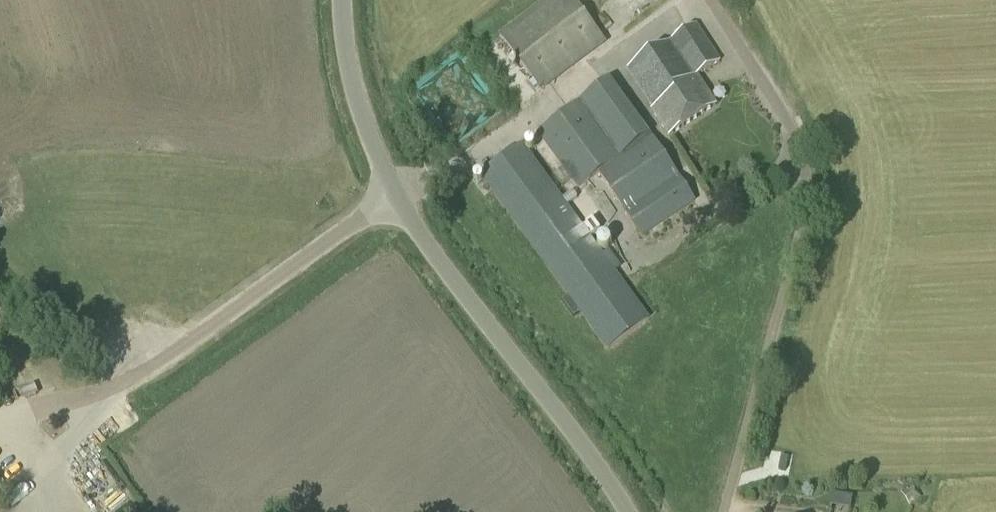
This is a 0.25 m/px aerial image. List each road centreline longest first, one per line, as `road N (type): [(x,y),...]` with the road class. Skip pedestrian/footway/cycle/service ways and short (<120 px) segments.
road 1 (unclassified): [(0,419),(92,405),(395,199)]
road 2 (unclassified): [(627,511),(395,199)]
road 3 (unclassified): [(395,199),(366,121),(344,0)]

